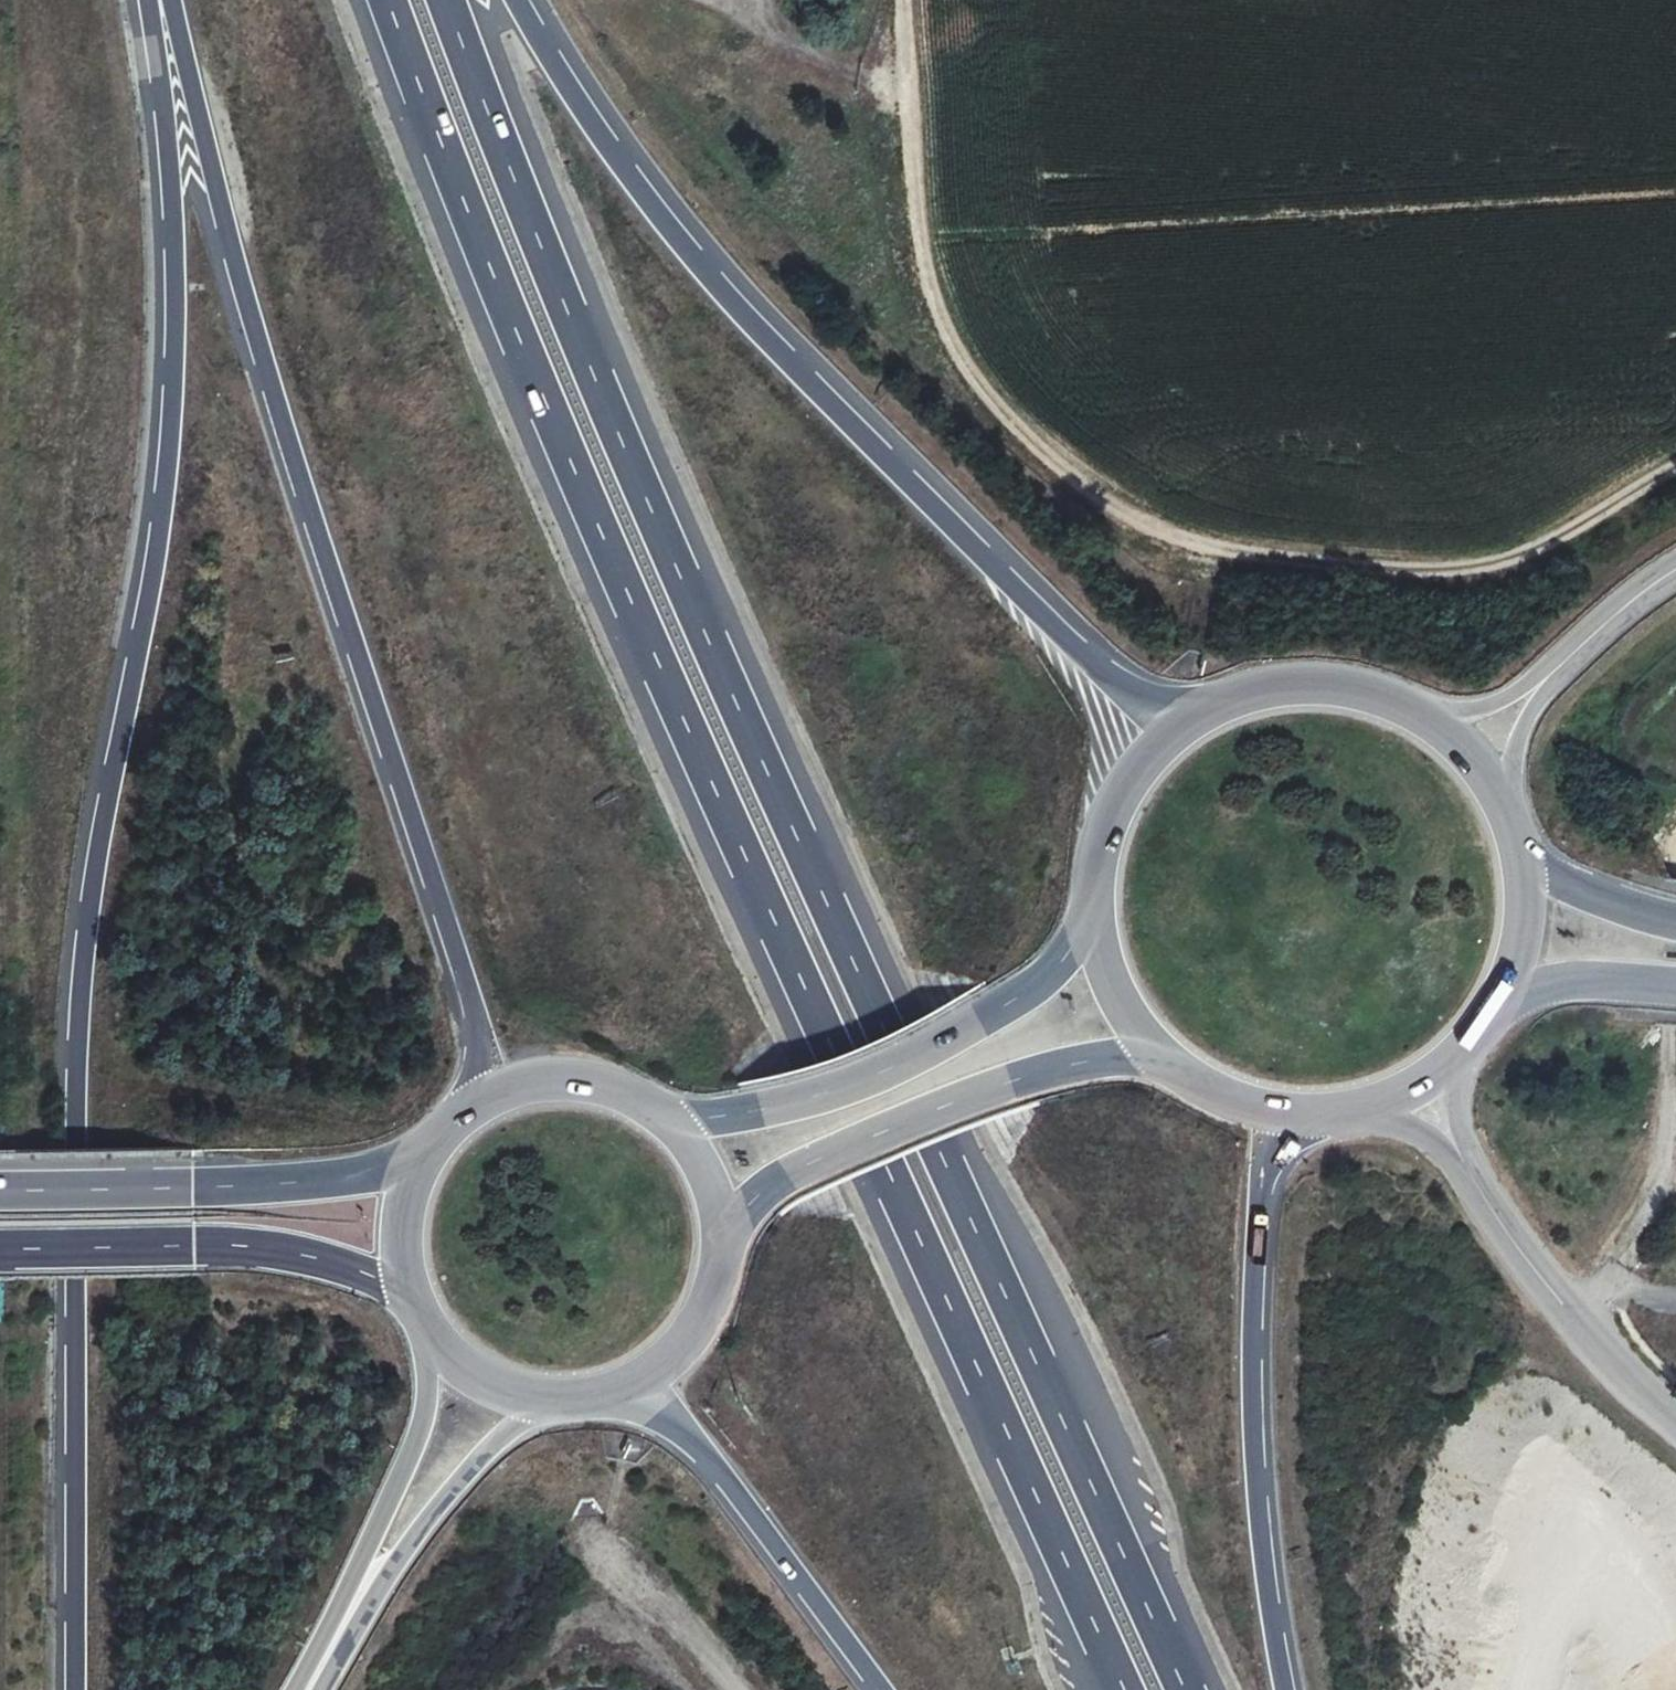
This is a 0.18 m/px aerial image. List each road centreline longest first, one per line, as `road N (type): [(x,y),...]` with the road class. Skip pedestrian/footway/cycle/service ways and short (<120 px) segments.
road 1 (motorway): [(1187,1689),(644,493),(447,0)]
road 2 (motorway): [(388,0),(595,520),(1121,1689)]
road 3 (motorway): [(156,0),(172,196),(169,446),(86,927),(75,1056),(73,1689)]
road 4 (track): [(1675,471),(1547,550),(1462,583),(1360,581),(1150,536),(1063,472),(978,387),(926,298),(908,187),(900,0)]
road 5 (motorway): [(172,0),(253,325),(475,1012),(475,1104)]
road 6 (motorway): [(1185,724),(1062,633),(747,316),(629,172),(519,0)]
road 7 (motorway): [(1287,1689),(1256,1478),(1252,1383),(1262,1182),(1275,1114)]
road 8 (trunk): [(721,1240),(770,1185),(817,1159),(1011,1082),(1152,1050)]
road 9 (trunk): [(1093,923),(1019,995),(882,1072),(786,1103),(668,1118)]
road 10 (unclassified): [(1421,1085),(1497,1216),(1583,1333),(1675,1420)]
road 11 (trunk): [(420,1160),(318,1183),(0,1189)]
road 12 (track): [(1675,930),(1659,1194),(1577,1325)]
road 13 (trunk): [(0,1249),(258,1247),(315,1258),(411,1293)]
road 14 (motorway): [(625,1386),(734,1491),(881,1689)]
road 15 (primary): [(425,1322),(422,1423),(322,1665)]
road 16 (track): [(1422,1689),(1426,1553),(1482,1430),(1537,1365)]
road 17 (primary): [(322,1665),(467,1475),(555,1399)]
road 18 (trunk): [(1420,715),(1382,698),(1301,685),(1260,690),(1185,724)]
road 19 (trunk): [(1185,724),(1142,762),(1112,811),(1095,866),(1093,923)]
road 20 (trunk): [(668,1118),(610,1087),(562,1079),(507,1088),(475,1104)]
road 21 (trunk): [(625,1386),(695,1327),(715,1286),(721,1240)]
road 22 (trunk): [(1498,1004),(1582,980),(1675,985)]
road 23 (unclassified): [(1545,676),(1675,569)]
road 24 (trunk): [(1675,918),(1616,905),(1522,863)]
road 25 (trunk): [(425,1322),(471,1371),(517,1393),(555,1399)]
road 26 (trunk): [(1275,1114),(1326,1116),(1421,1085)]
road 27 (trunk): [(1498,1004),(1525,911),(1522,863)]
road 28 (trunk): [(1093,923),(1112,991),(1152,1050)]
road 29 (trunk): [(1152,1050),(1188,1080),(1275,1114)]
road 30 (trunk): [(420,1160),(402,1222),(411,1293)]
road 31 (trunk): [(721,1240),(705,1173),(668,1118)]
road 32 (unclassified): [(1501,802),(1545,676)]
road 33 (unclassified): [(1545,676),(1489,705),(1420,715)]
road 34 (trunk): [(1501,802),(1480,768),(1420,715)]

